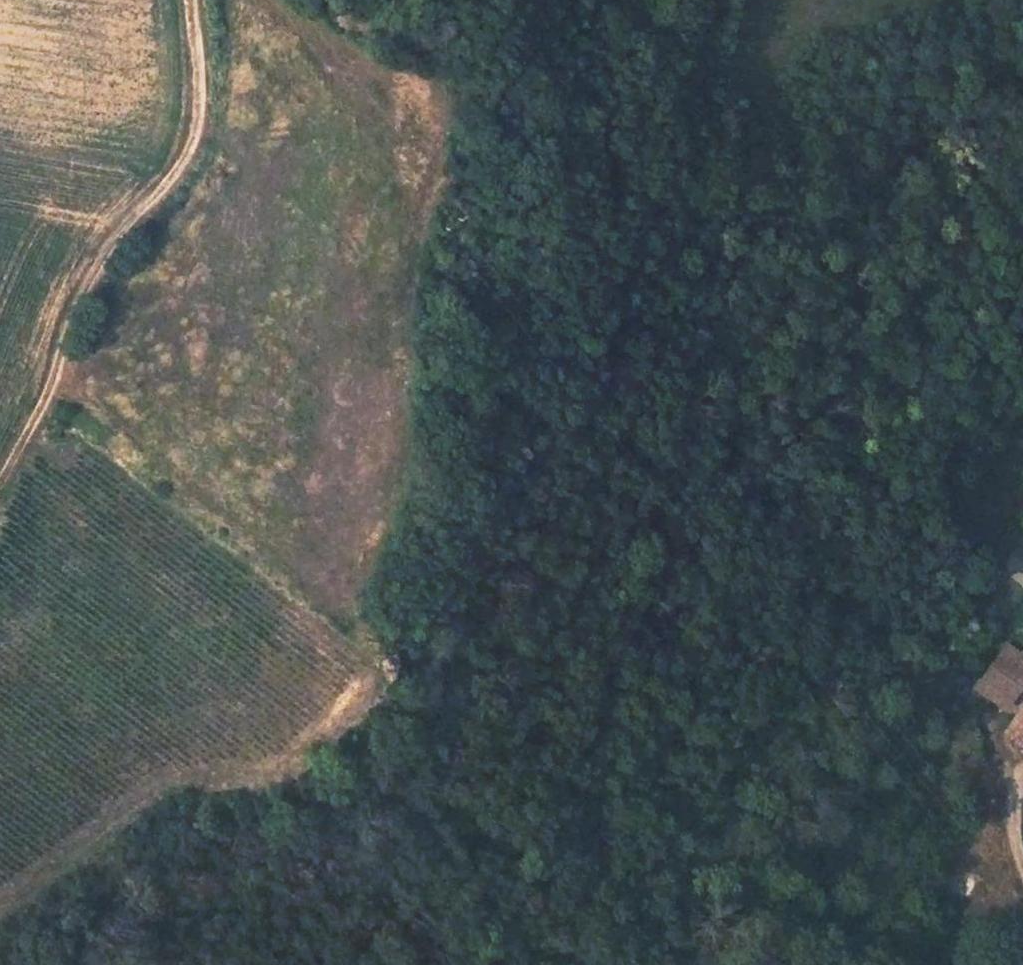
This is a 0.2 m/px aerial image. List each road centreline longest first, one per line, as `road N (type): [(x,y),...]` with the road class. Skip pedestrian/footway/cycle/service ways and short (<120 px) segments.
road 1 (track): [(0,507),(51,410),(104,263),(225,139),(213,0)]

